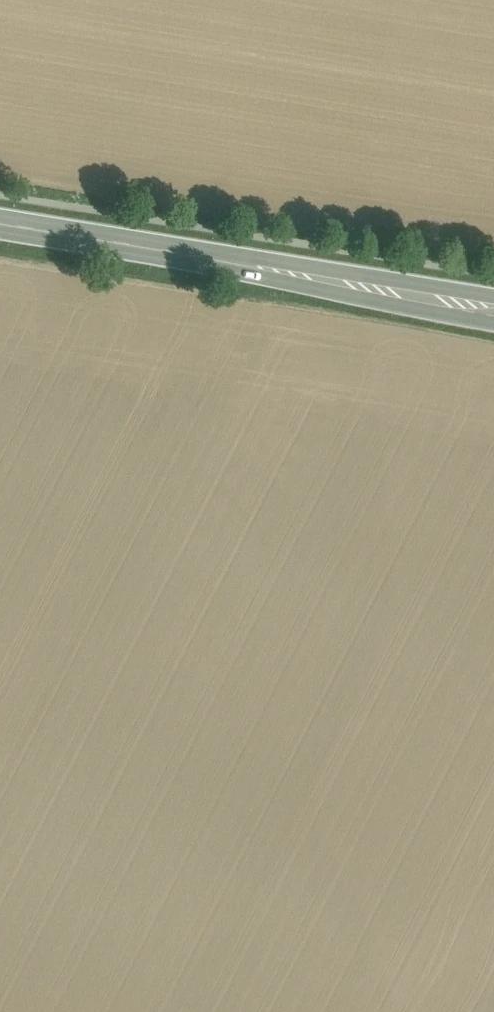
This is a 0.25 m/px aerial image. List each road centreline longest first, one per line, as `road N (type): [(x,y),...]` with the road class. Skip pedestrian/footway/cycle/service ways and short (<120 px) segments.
road 1 (secondary): [(493,307),(0,226)]

